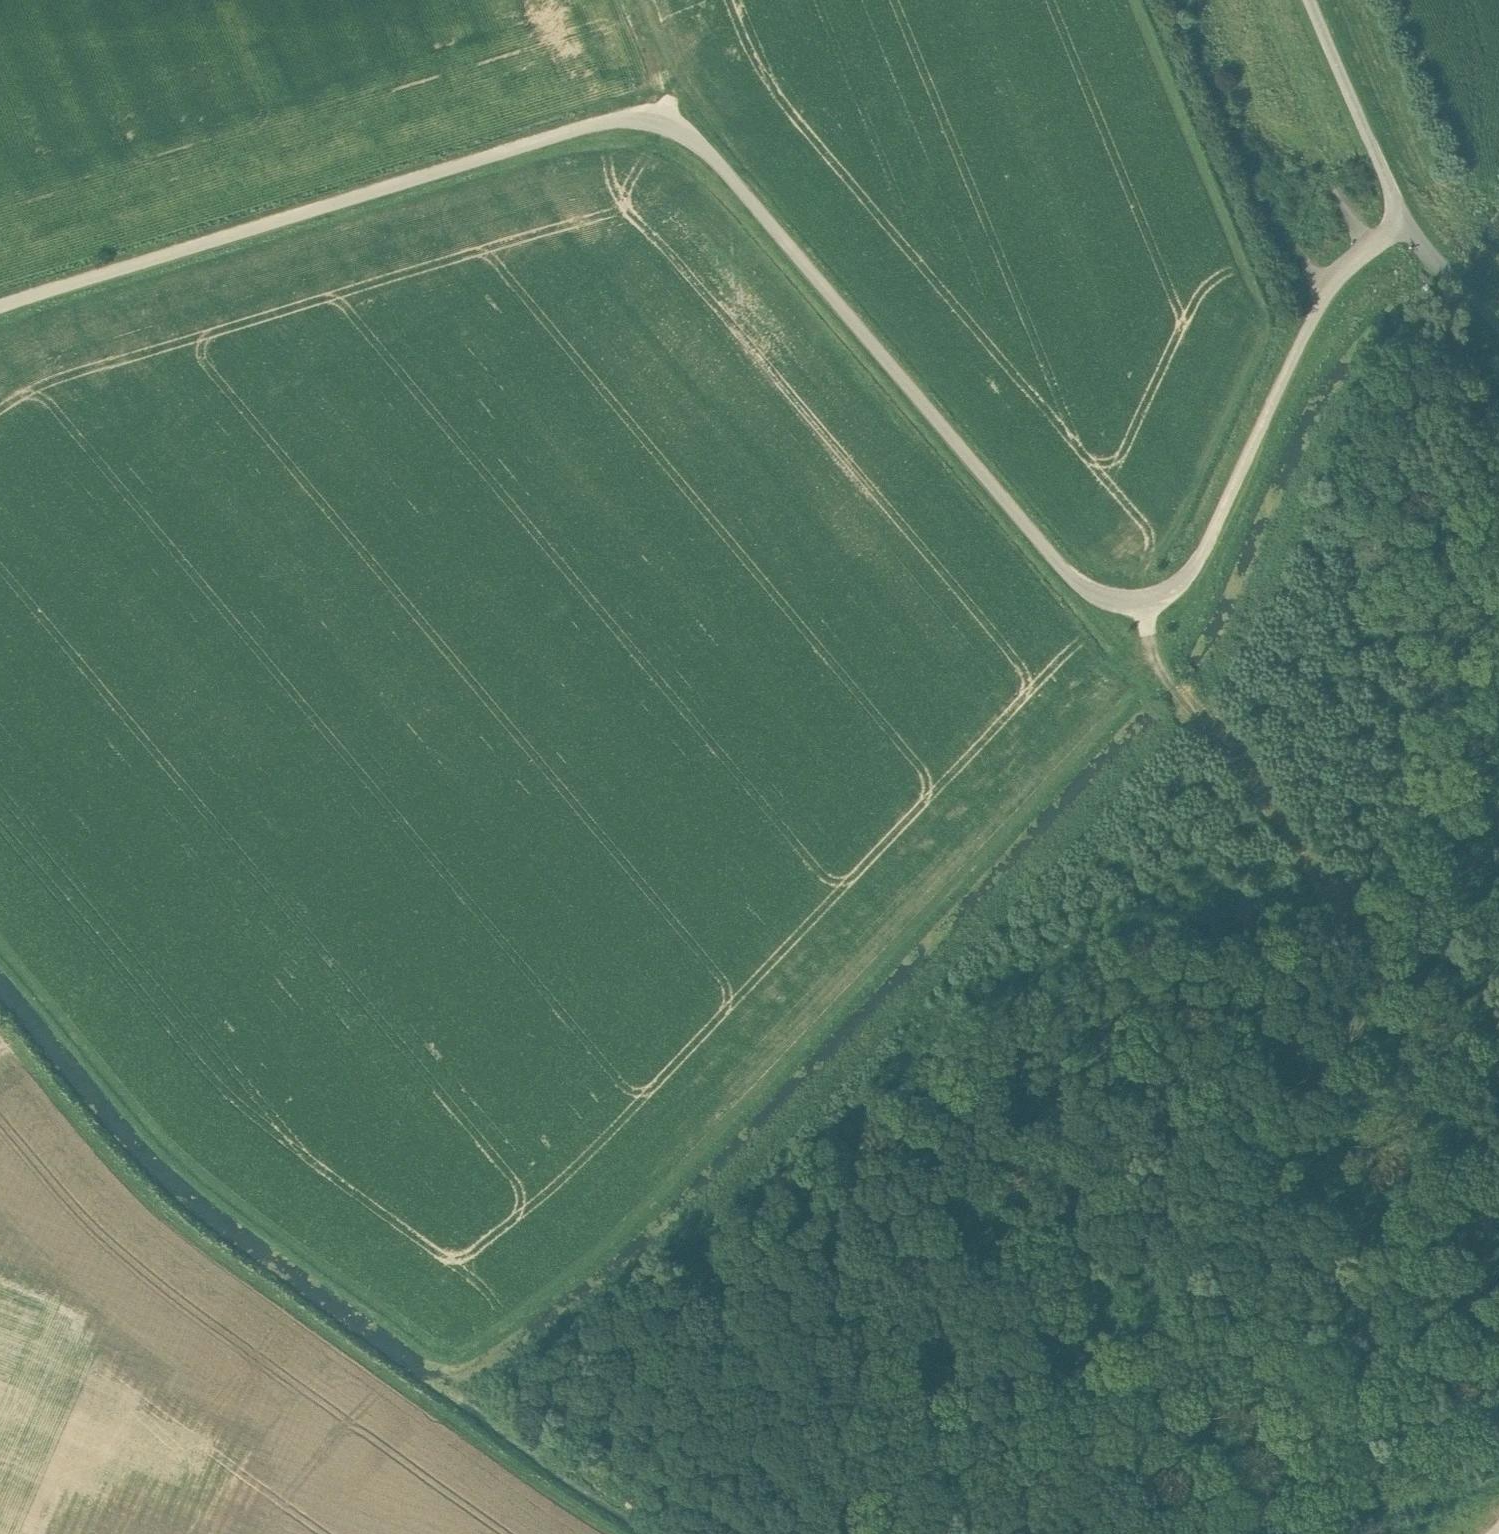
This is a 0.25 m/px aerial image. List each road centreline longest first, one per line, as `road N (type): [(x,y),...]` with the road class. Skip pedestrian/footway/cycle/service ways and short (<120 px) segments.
road 1 (unclassified): [(0,307),(588,127),(649,116),(671,124),(733,185),(1061,572),(1091,600),(1132,613),(1182,591),(1212,543),(1319,293),(1402,219)]
road 2 (track): [(1498,1079),(1179,698),(1158,663),(1148,612)]
road 3 (unclassified): [(1402,219),(1310,0)]
road 4 (unclassified): [(1498,326),(1402,219)]

